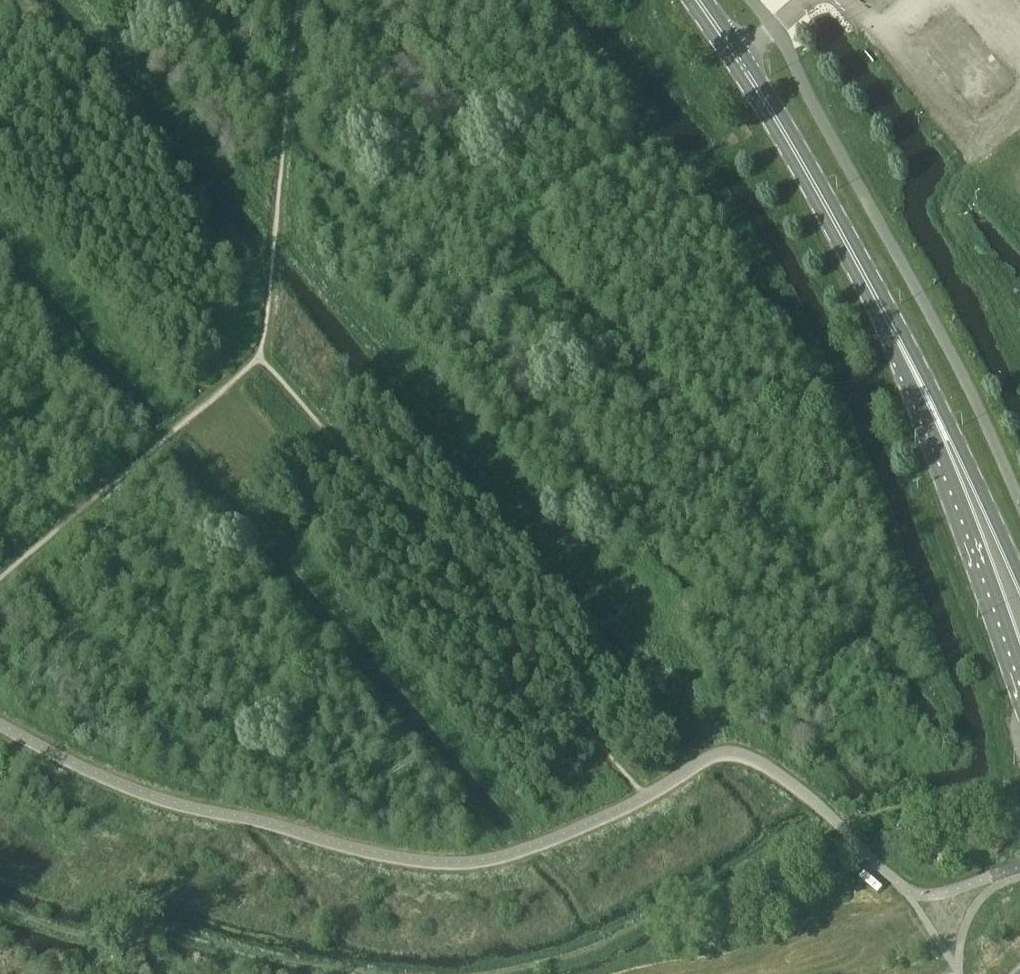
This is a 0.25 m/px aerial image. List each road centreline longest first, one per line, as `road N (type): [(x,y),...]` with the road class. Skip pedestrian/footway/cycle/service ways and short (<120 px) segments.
road 1 (secondary): [(882,310),(1019,686)]
road 2 (secondary): [(882,310),(696,0)]
road 3 (secondary): [(1019,575),(907,341),(882,310)]

